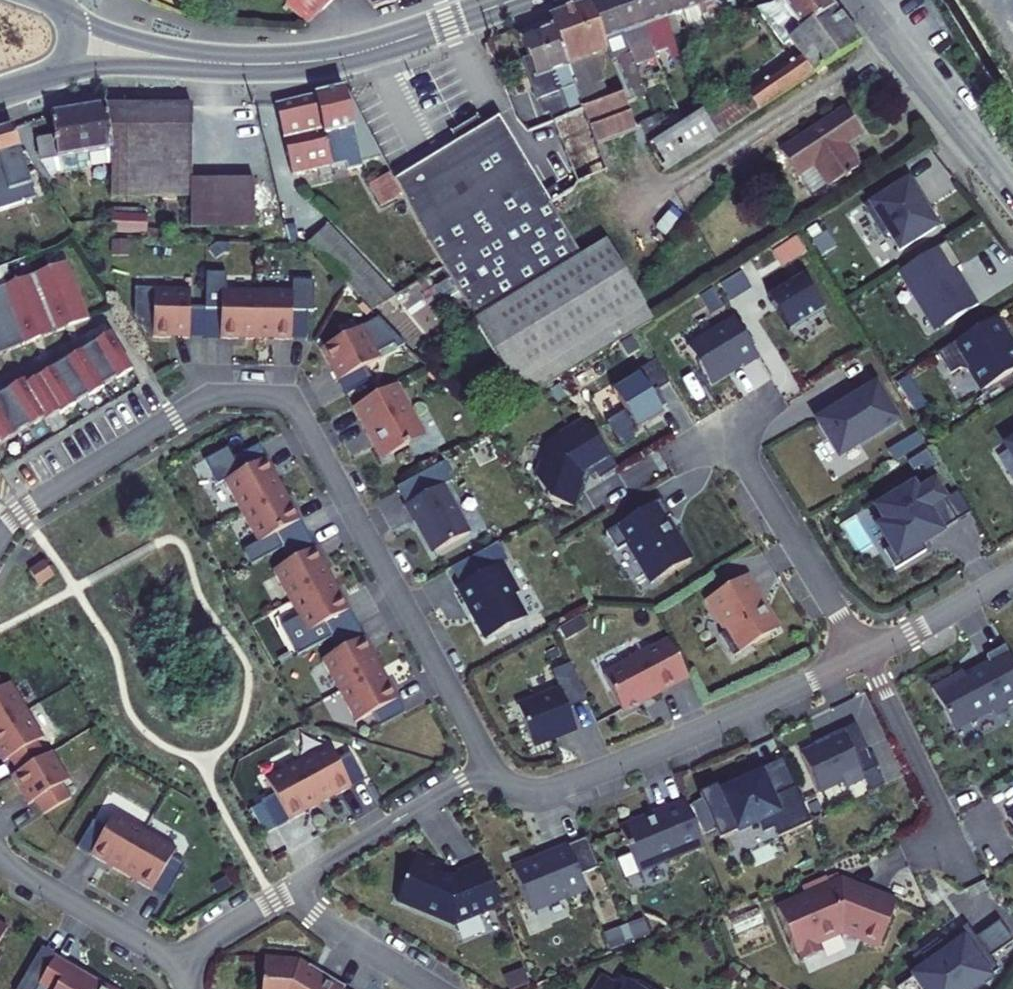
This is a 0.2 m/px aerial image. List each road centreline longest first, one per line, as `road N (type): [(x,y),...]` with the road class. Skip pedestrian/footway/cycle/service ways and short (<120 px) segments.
road 1 (residential): [(1012,571),(908,634),(582,788),(525,794),(483,771),(182,956),(184,988)]
road 2 (secondary): [(214,63),(374,47),(518,0)]
road 3 (tertiary): [(1012,193),(863,0)]
road 4 (secondary): [(214,63),(89,24),(56,0)]
road 5 (secondary): [(57,77),(214,63)]

